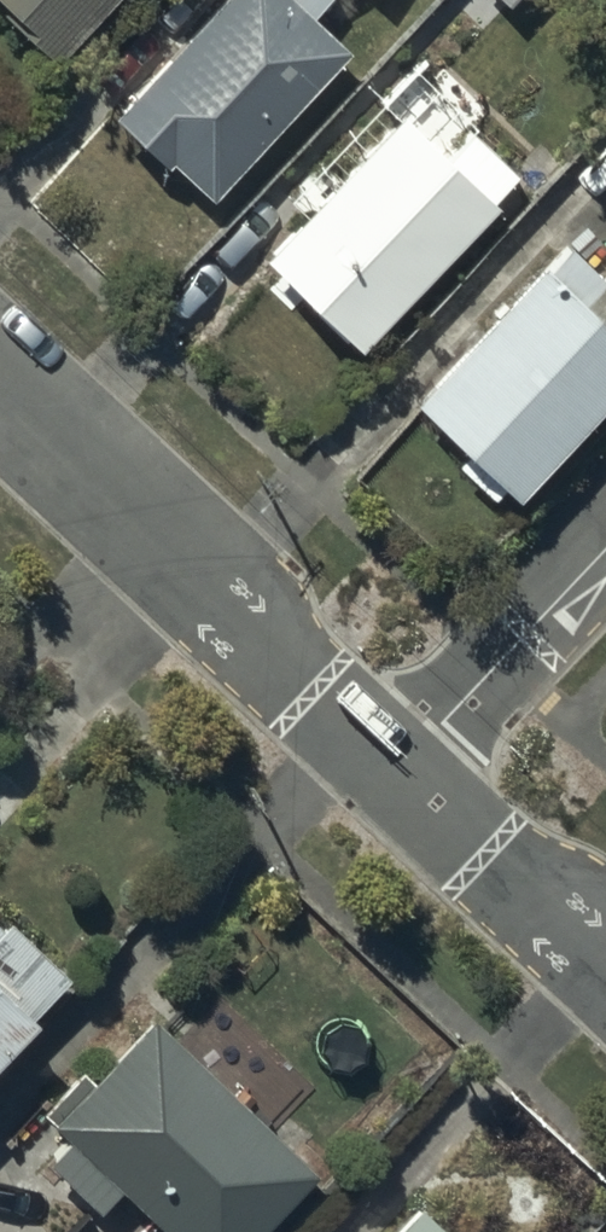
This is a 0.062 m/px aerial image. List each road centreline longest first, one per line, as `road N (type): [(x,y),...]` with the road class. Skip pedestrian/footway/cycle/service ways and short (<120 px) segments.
road 1 (residential): [(0,383),(400,769)]
road 2 (residential): [(400,769),(605,544)]
road 3 (residential): [(400,769),(605,966)]

